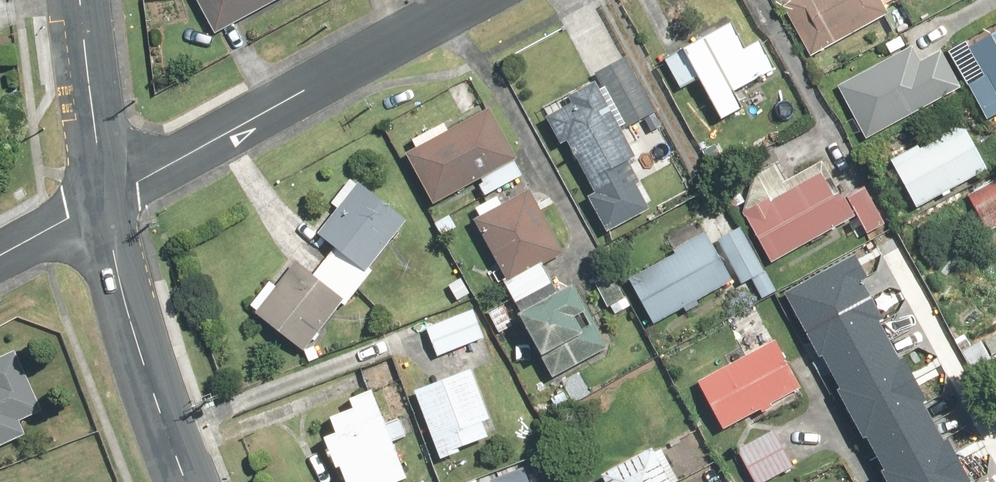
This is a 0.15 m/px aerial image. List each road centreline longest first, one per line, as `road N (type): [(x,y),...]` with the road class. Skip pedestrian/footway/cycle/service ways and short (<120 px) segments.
road 1 (residential): [(105,199),(474,0)]
road 2 (secondary): [(187,481),(133,328),(105,199)]
road 3 (secondary): [(105,199),(80,0)]

